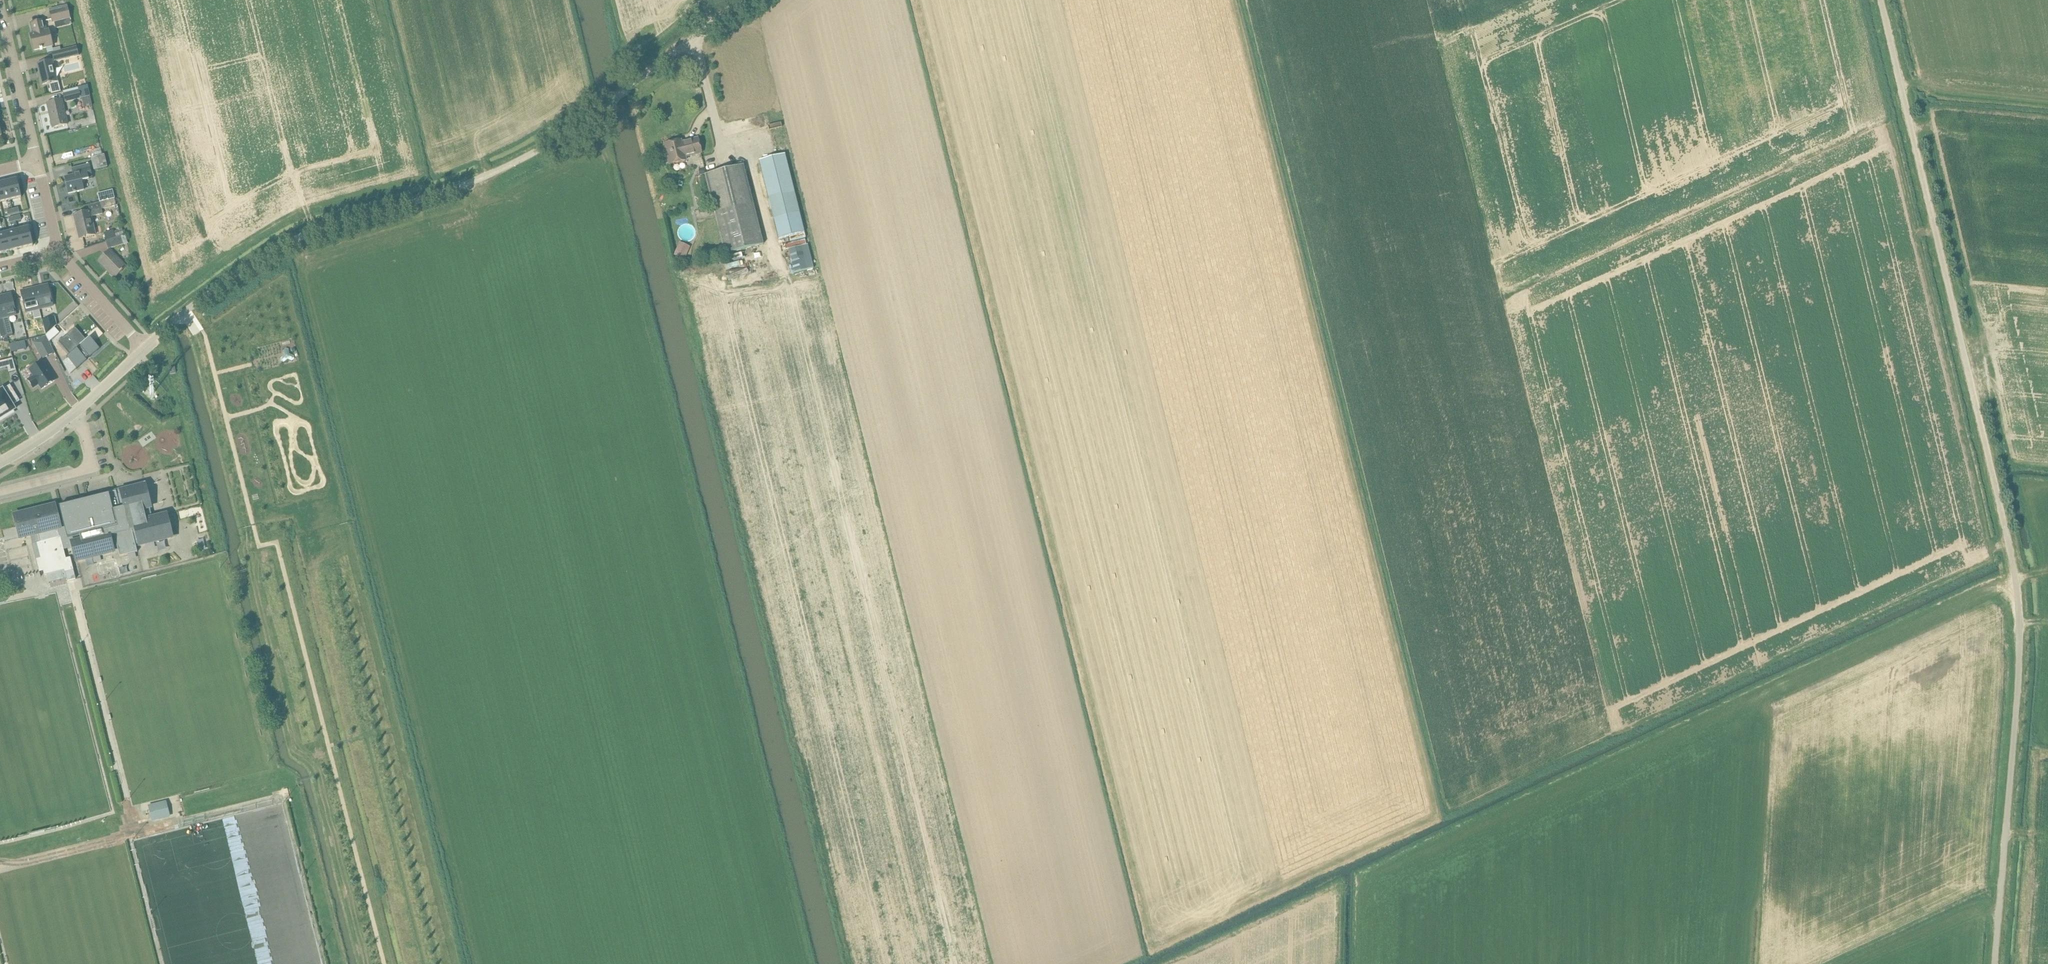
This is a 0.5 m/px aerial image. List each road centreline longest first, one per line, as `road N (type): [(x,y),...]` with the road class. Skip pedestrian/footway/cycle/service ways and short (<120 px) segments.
road 1 (unclassified): [(1996,963),(2018,600),(1880,0)]
road 2 (track): [(146,349),(188,308),(280,245),(449,190),(590,117)]
road 3 (residential): [(0,462),(73,414),(146,349),(59,252)]
road 4 (unclassified): [(590,117),(744,0)]
road 5 (residential): [(37,161),(0,9)]

